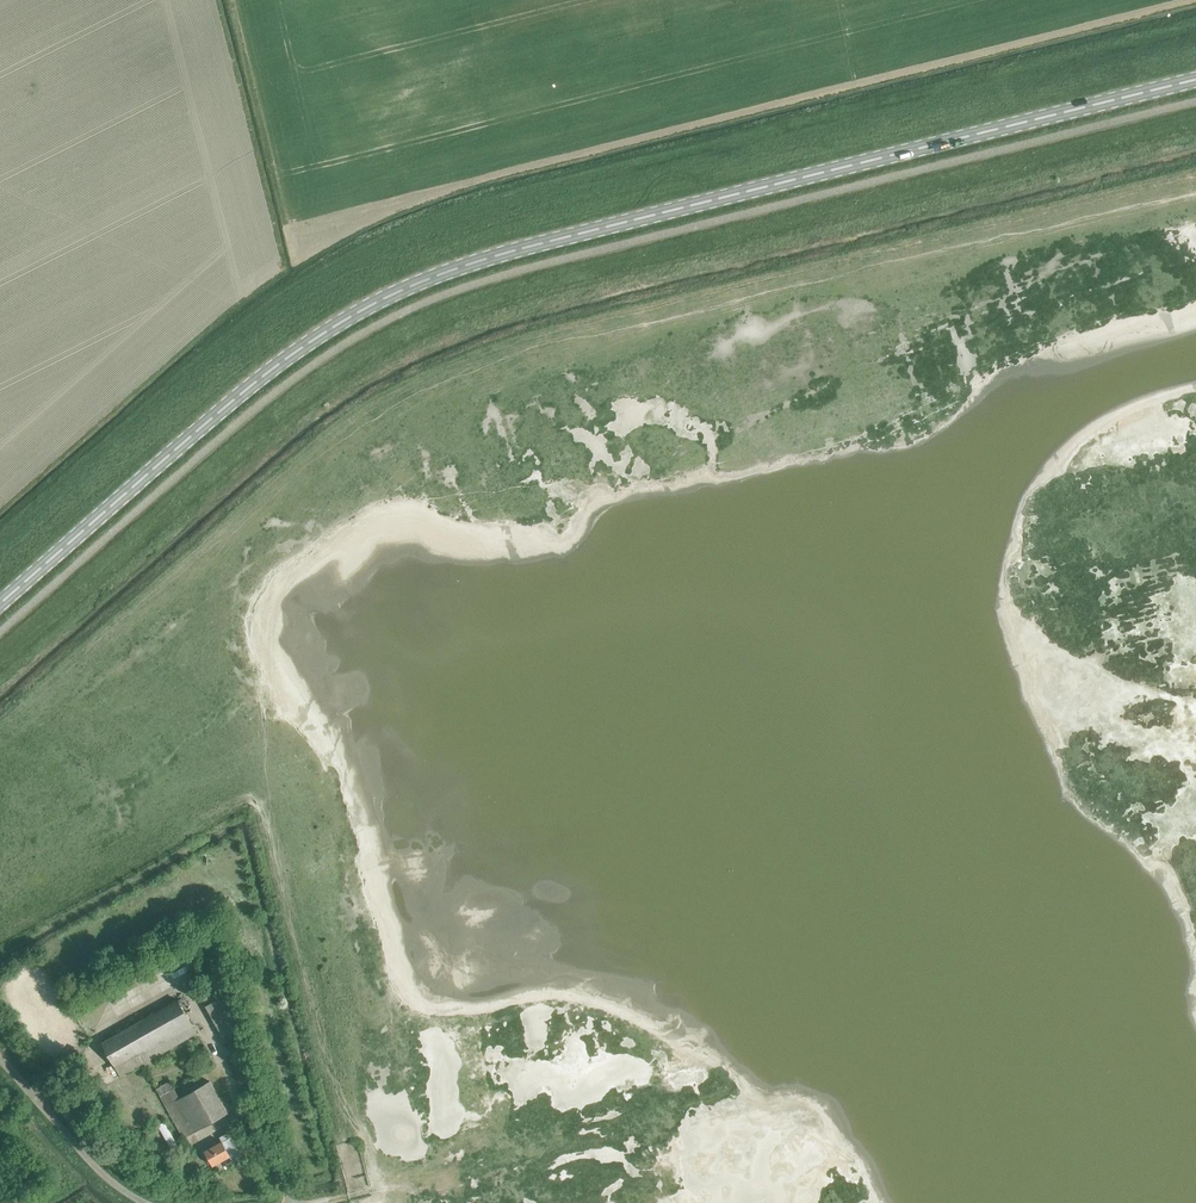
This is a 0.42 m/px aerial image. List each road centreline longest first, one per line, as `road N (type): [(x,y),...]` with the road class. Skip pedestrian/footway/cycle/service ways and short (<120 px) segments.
road 1 (secondary): [(0,605),(324,333),(428,279),(1195,79)]
road 2 (unclassified): [(147,1202),(108,1179),(0,1060)]

